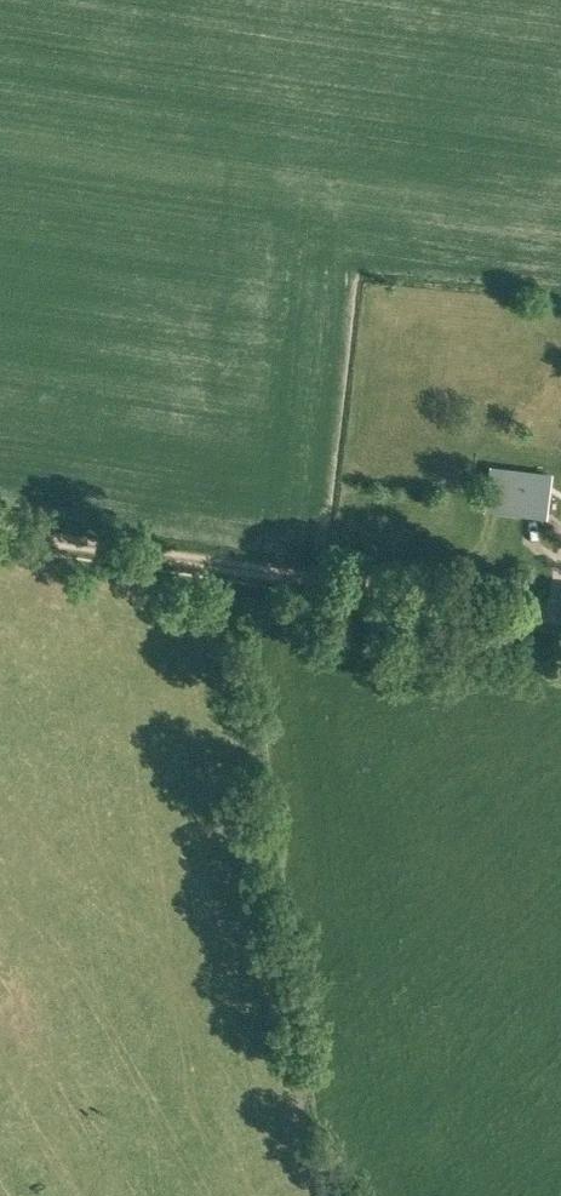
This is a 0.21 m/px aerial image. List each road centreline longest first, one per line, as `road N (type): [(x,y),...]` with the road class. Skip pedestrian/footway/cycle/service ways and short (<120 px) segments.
road 1 (track): [(560,615),(0,531)]

